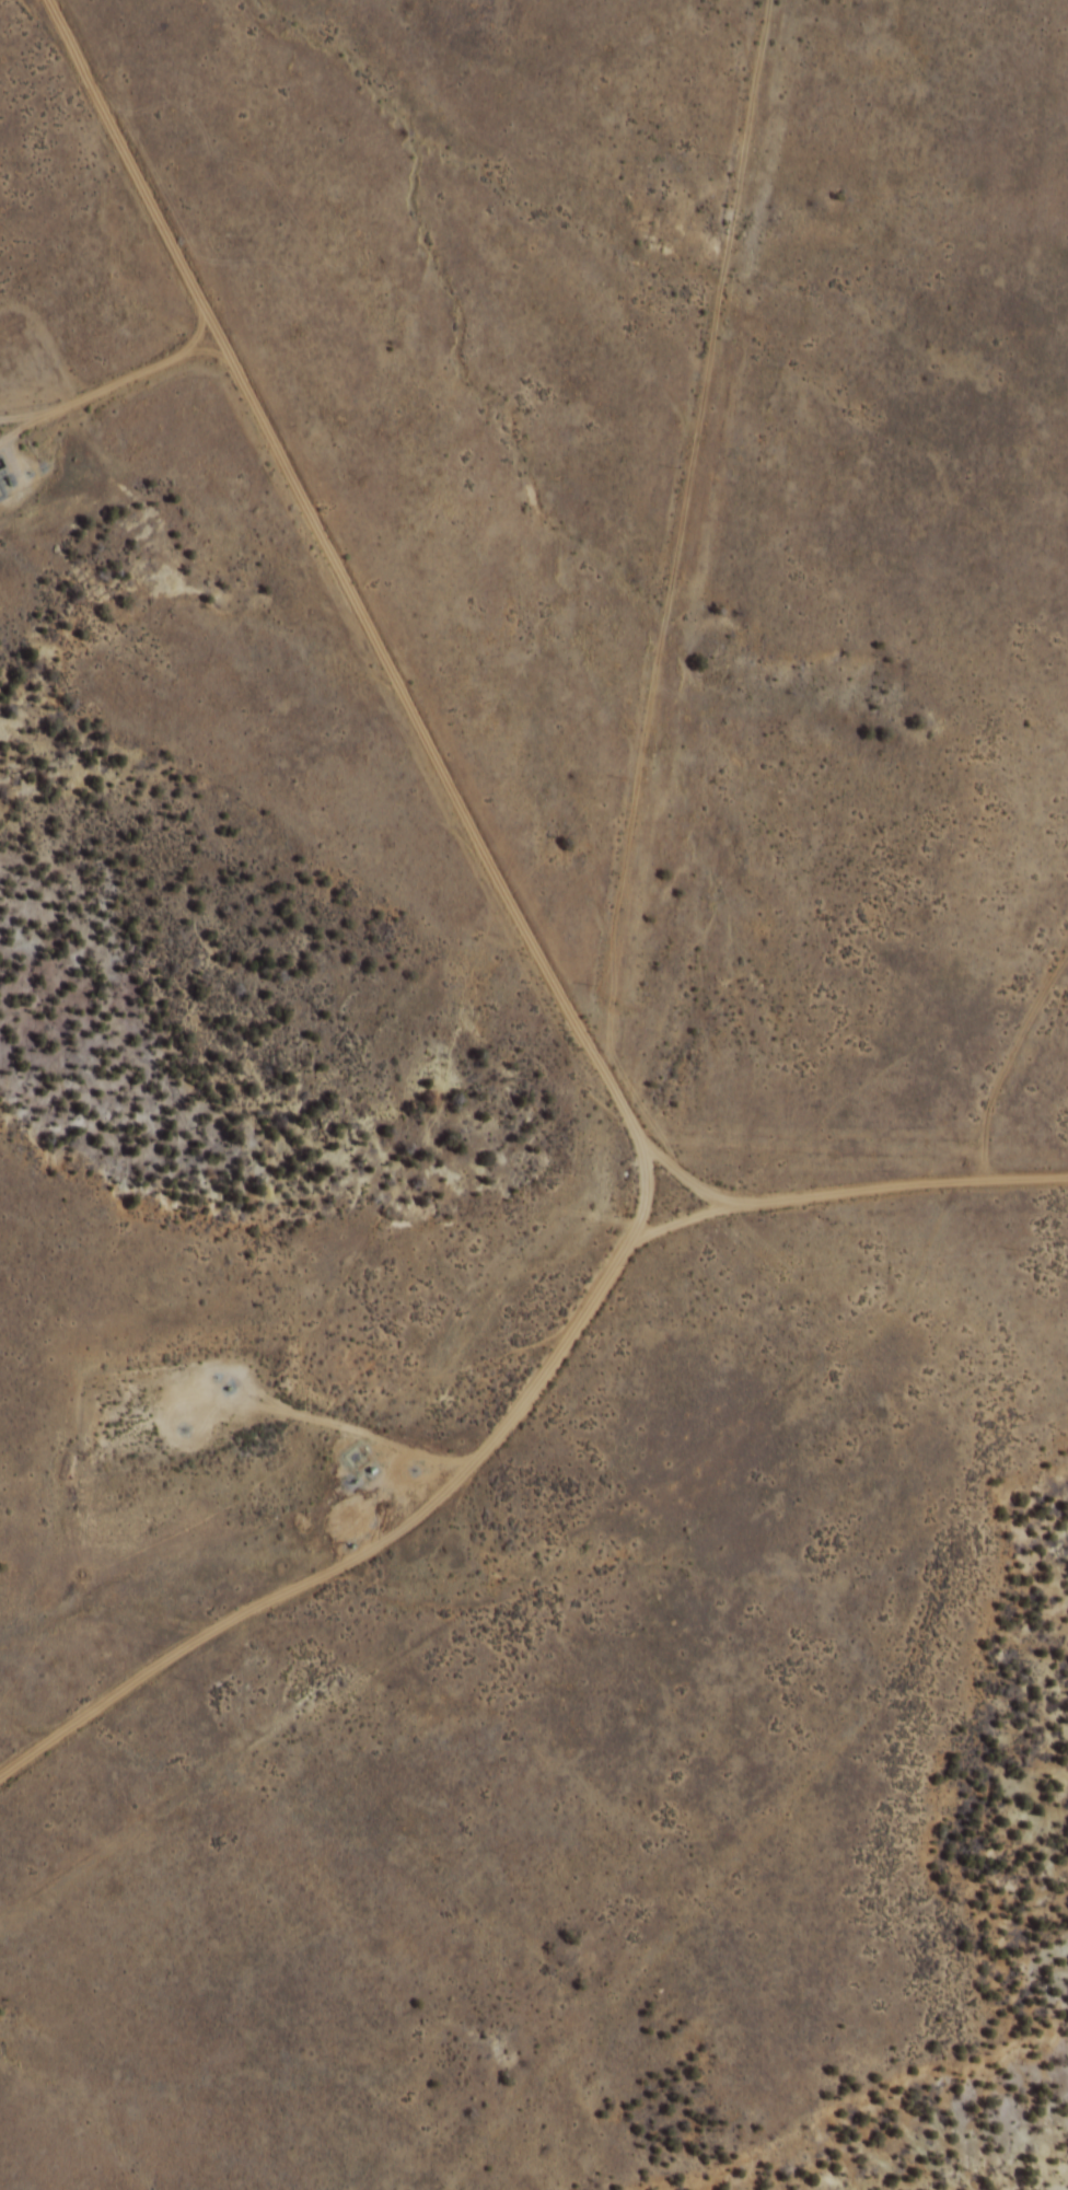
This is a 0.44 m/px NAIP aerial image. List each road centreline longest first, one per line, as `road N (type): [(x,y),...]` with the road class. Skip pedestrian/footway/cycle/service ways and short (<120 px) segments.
road 1 (residential): [(1067,1136),(524,1163),(432,1367),(269,1584),(0,1769)]
road 2 (residential): [(524,1163),(554,971),(577,941),(729,0)]
road 3 (residential): [(554,971),(501,953),(36,84),(2,0)]

